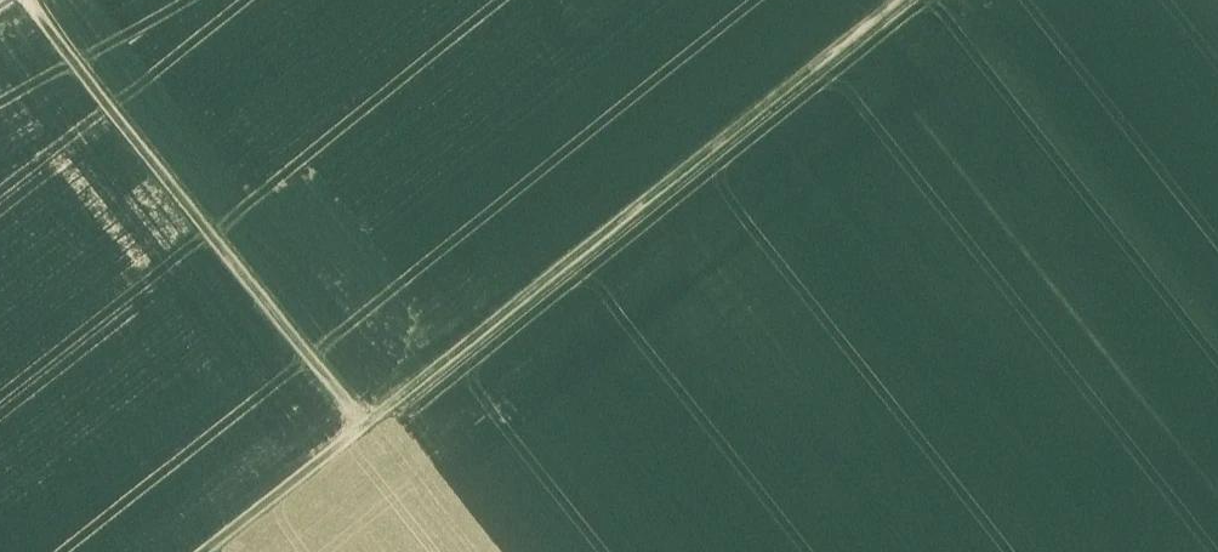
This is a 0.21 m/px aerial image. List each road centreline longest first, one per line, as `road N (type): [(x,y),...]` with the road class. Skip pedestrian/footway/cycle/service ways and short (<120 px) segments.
road 1 (track): [(209,551),(900,0)]
road 2 (track): [(363,429),(30,0)]

